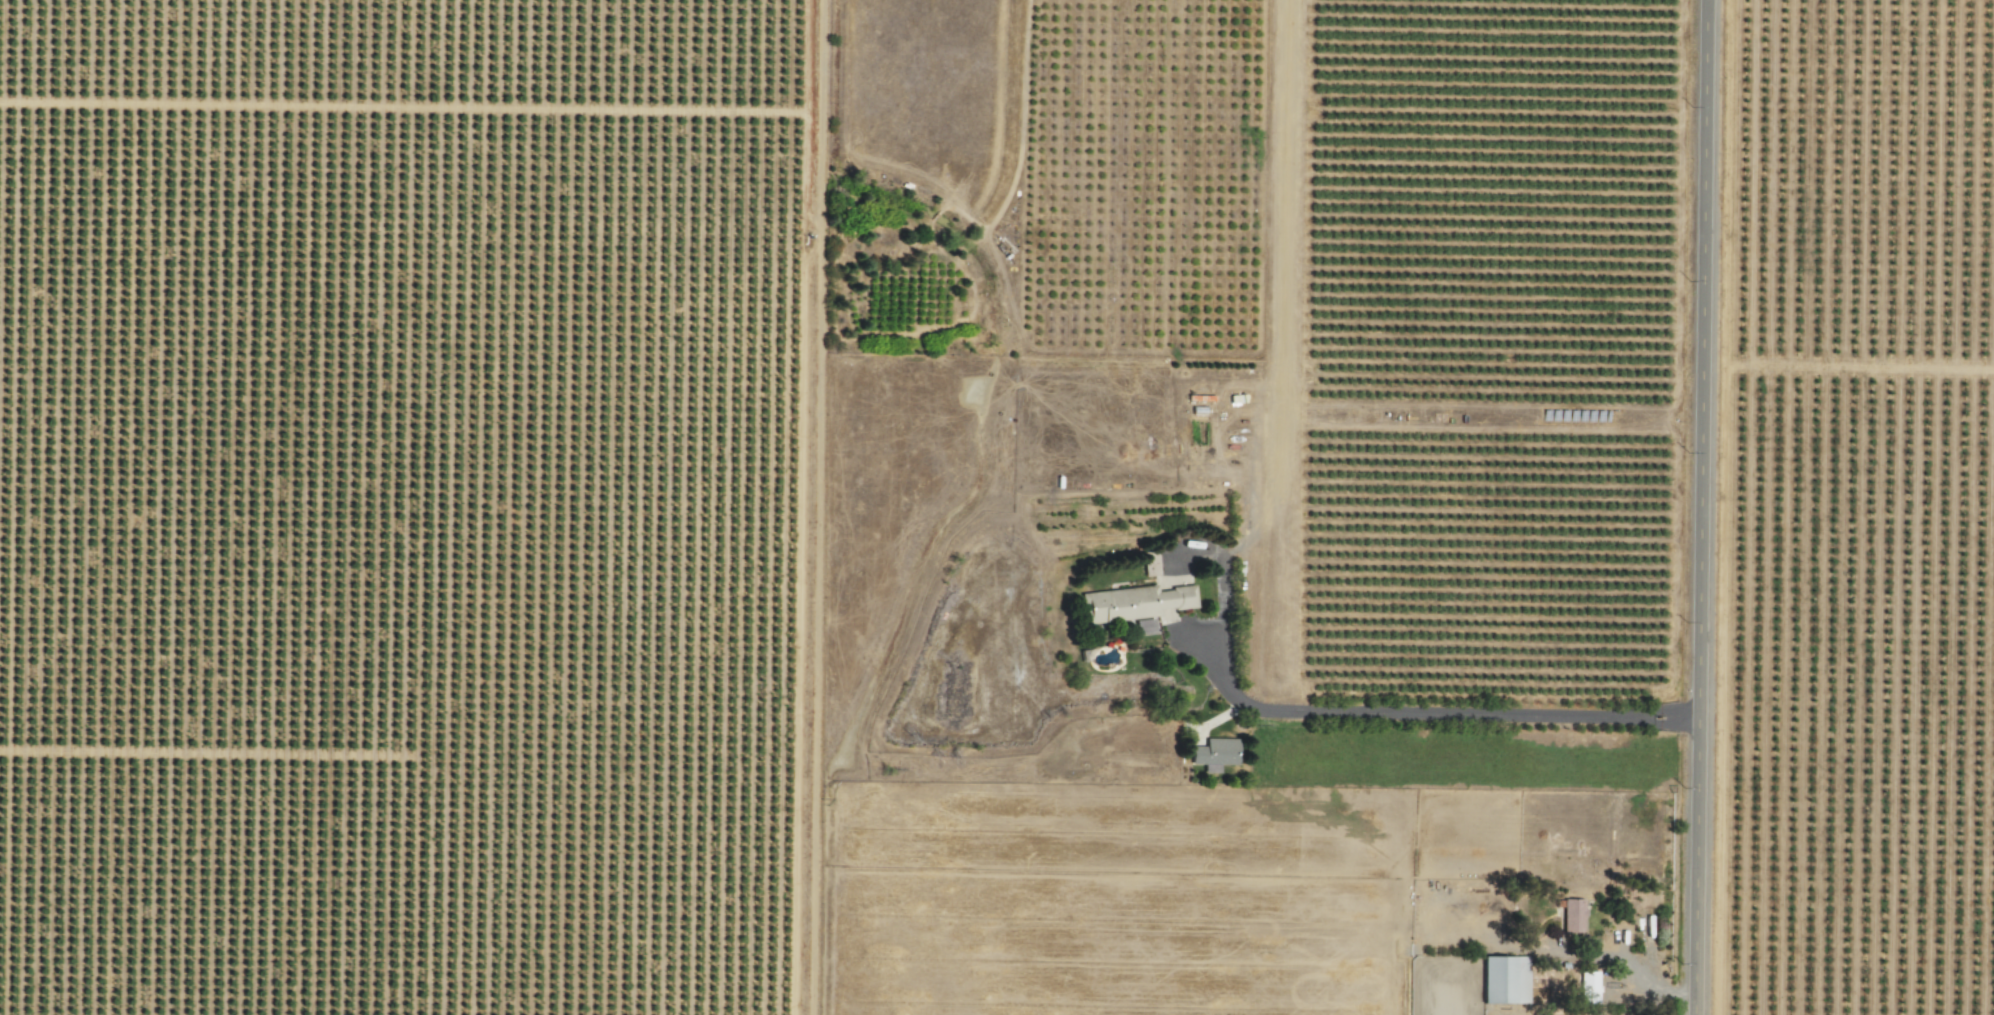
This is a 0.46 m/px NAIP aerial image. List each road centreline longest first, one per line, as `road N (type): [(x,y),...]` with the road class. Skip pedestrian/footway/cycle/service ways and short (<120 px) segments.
road 1 (tertiary): [(1694,1014),(1704,0)]

